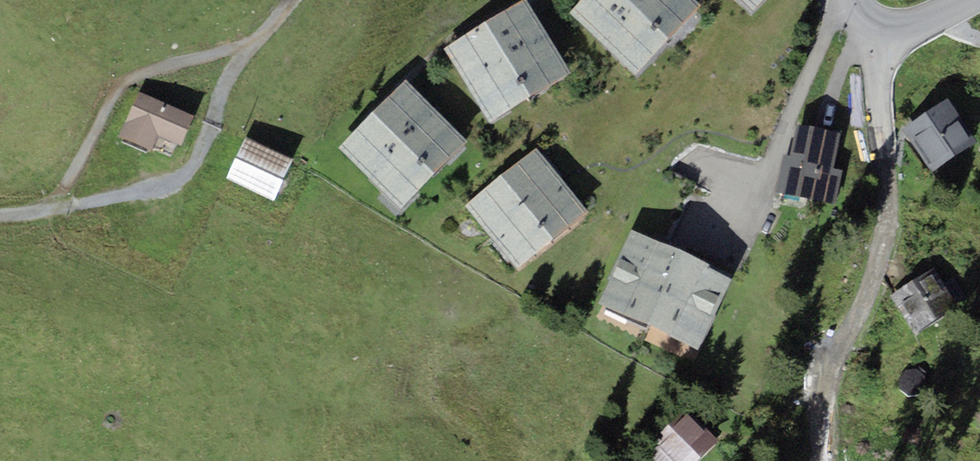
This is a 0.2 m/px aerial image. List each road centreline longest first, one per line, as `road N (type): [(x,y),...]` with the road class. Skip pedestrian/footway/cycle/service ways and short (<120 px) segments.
road 1 (residential): [(822,460),(828,374),(870,291),(887,211),(870,83),(876,22)]
road 2 (track): [(288,0),(235,69),(194,166),(177,184),(121,201),(0,214)]

